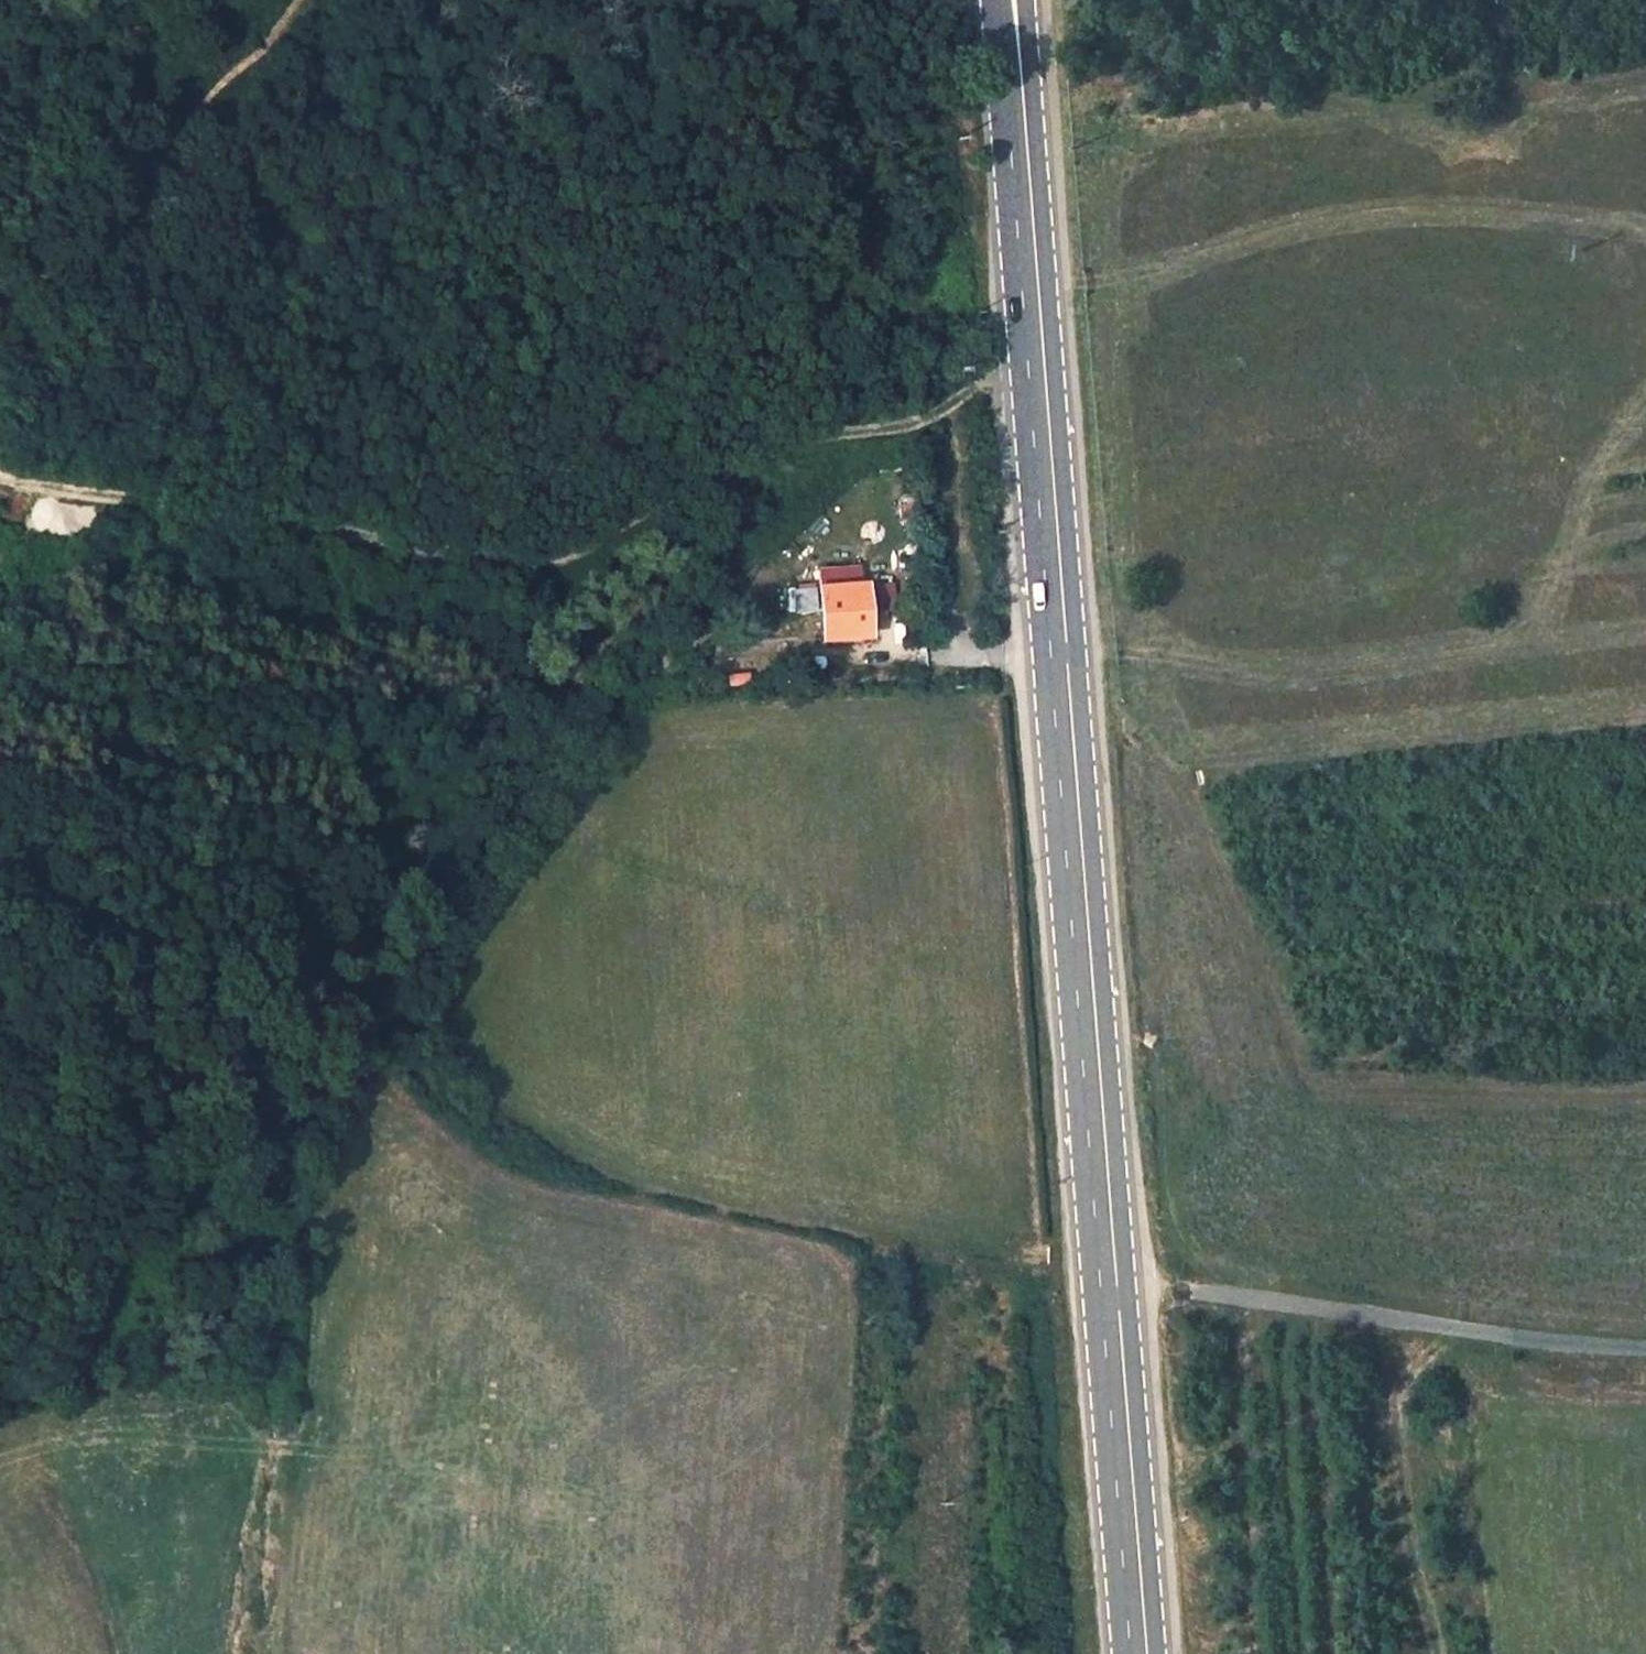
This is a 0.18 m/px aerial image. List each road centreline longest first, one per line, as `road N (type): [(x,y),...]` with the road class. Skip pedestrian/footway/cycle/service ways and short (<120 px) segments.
road 1 (primary): [(1122,1276),(1010,0)]
road 2 (unclassified): [(1645,1342),(1551,1341),(1122,1276)]
road 3 (primary): [(1153,1653),(1122,1276)]

